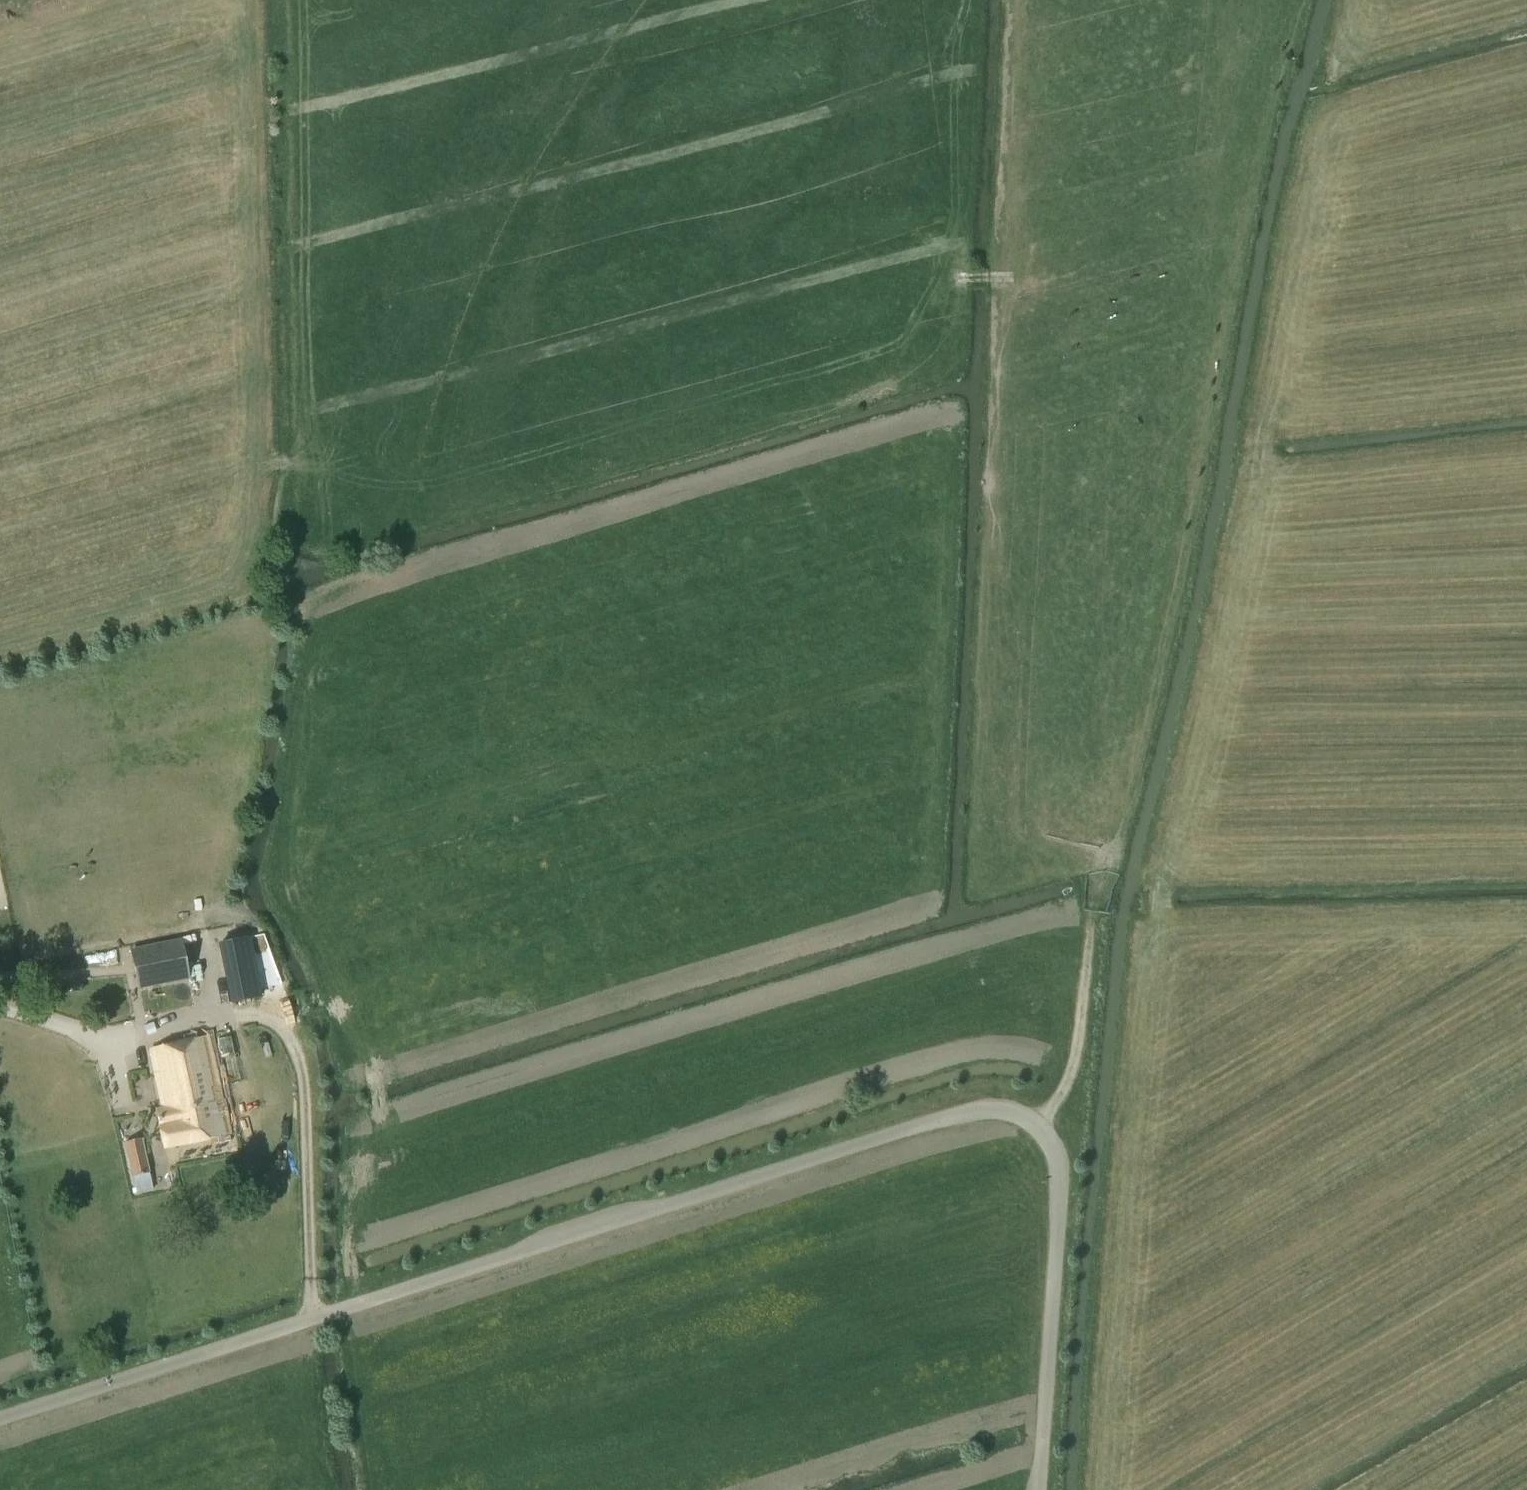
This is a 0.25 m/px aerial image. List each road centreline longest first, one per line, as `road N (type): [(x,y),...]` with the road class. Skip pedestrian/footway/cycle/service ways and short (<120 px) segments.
road 1 (unclassified): [(0,1420),(984,1107),(1021,1110),(1058,1144),(1061,1198),(1039,1489)]
road 2 (track): [(314,1317),(304,1092),(294,1048),(272,1011),(172,1022),(115,1053),(34,1012),(0,1008)]
road 3 (track): [(1038,1121),(1079,1054),(1092,910)]

